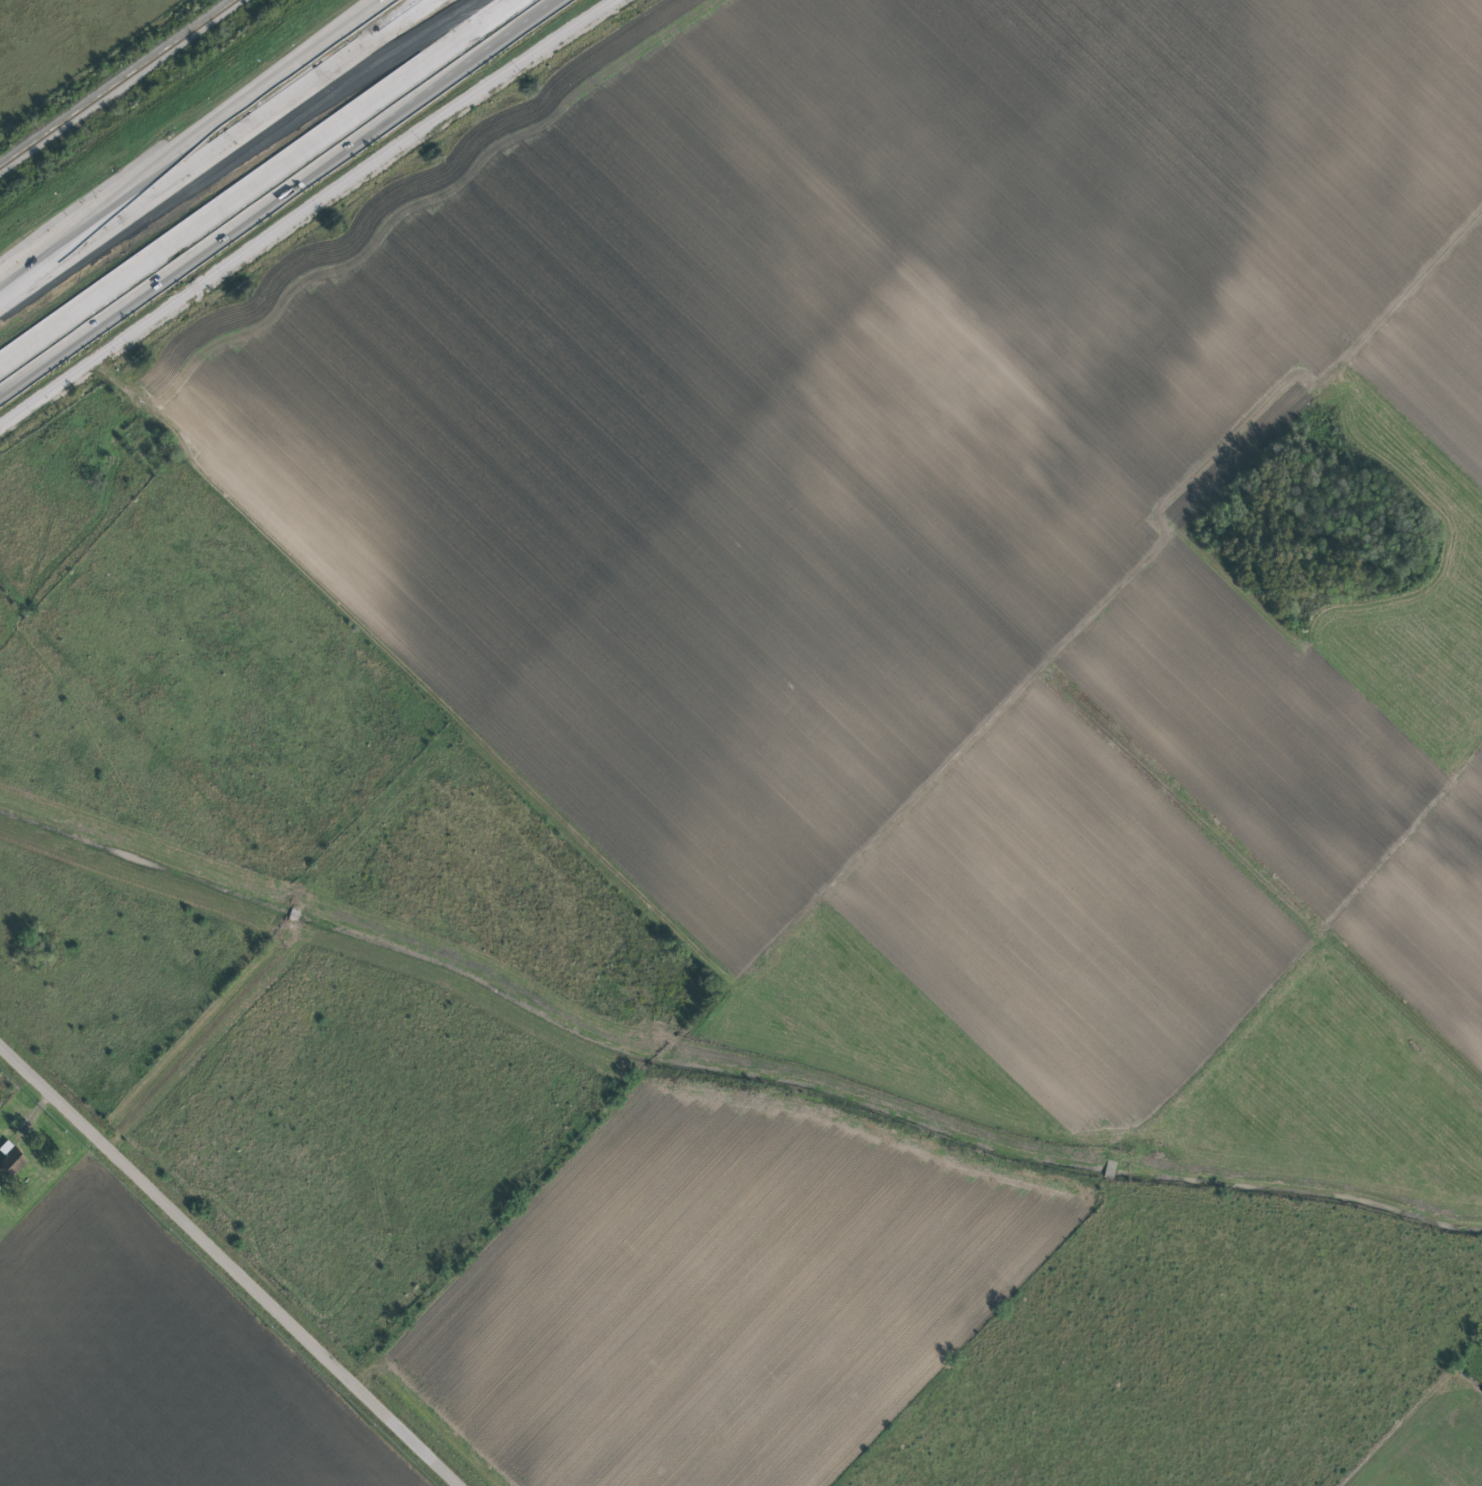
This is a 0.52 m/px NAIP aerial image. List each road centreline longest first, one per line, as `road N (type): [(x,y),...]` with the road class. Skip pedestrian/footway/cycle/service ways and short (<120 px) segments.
road 1 (tertiary): [(0,430),(613,0)]
road 2 (residential): [(463,1485),(0,1042)]
road 3 (motorway): [(0,363),(516,0)]
road 4 (motorway): [(371,0),(0,292)]
road 5 (motorway): [(425,0),(137,208)]
road 6 (motorway): [(137,208),(0,292)]

